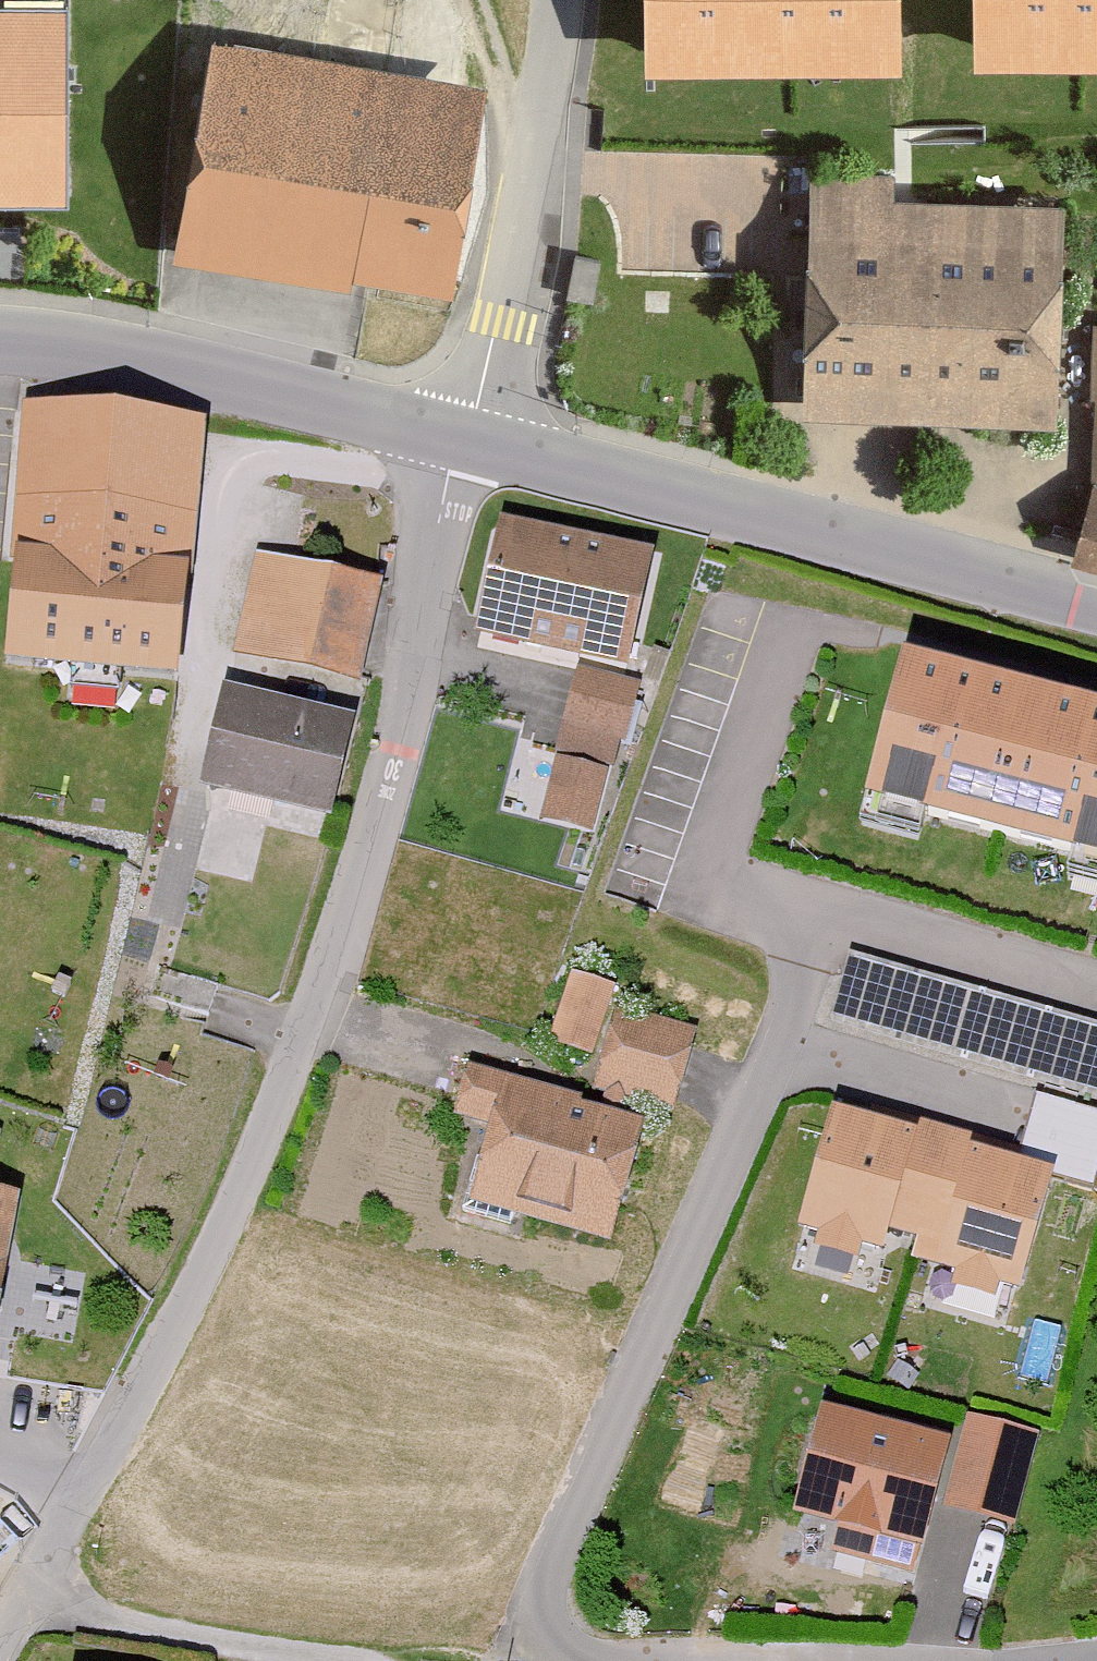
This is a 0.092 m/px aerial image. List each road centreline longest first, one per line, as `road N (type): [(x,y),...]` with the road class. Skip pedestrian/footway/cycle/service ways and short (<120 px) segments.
road 1 (residential): [(462,437),(408,685),(319,1003),(196,1303),(21,1611)]
road 2 (residential): [(822,916),(548,1554),(546,1612),(562,1649),(588,1660)]
road 3 (tertiary): [(1096,598),(462,437)]
road 4 (tertiary): [(462,437),(57,335),(0,333)]
road 5 (residential): [(462,437),(504,318),(543,144),(560,0)]
road 6 (residential): [(790,628),(699,879),(822,916)]
road 7 (residential): [(822,916),(1096,994)]
road 8 (residential): [(21,1611),(289,1660)]

